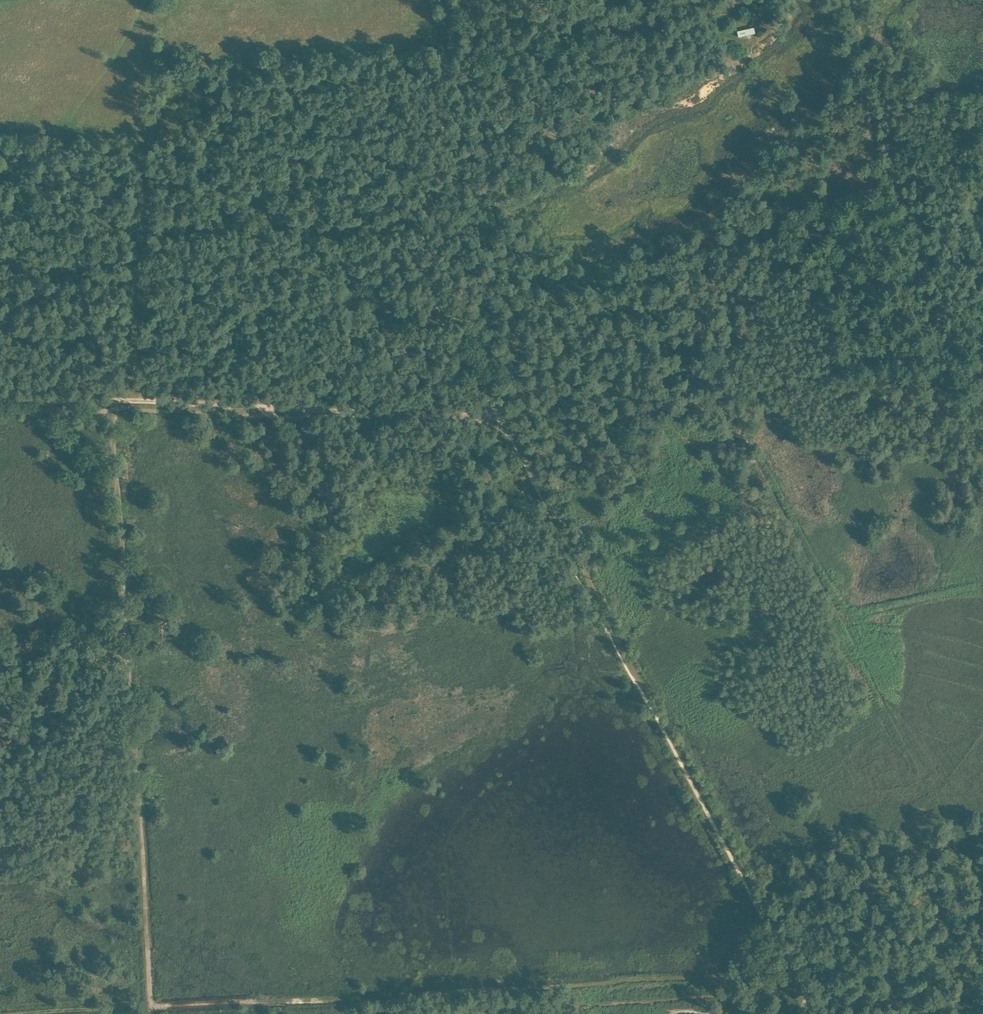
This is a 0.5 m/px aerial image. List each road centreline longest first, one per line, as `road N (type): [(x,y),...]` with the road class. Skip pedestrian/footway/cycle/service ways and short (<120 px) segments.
road 1 (track): [(982,384),(959,354),(932,344),(859,349),(670,405),(546,412),(508,423)]
road 2 (track): [(494,408),(0,393)]

